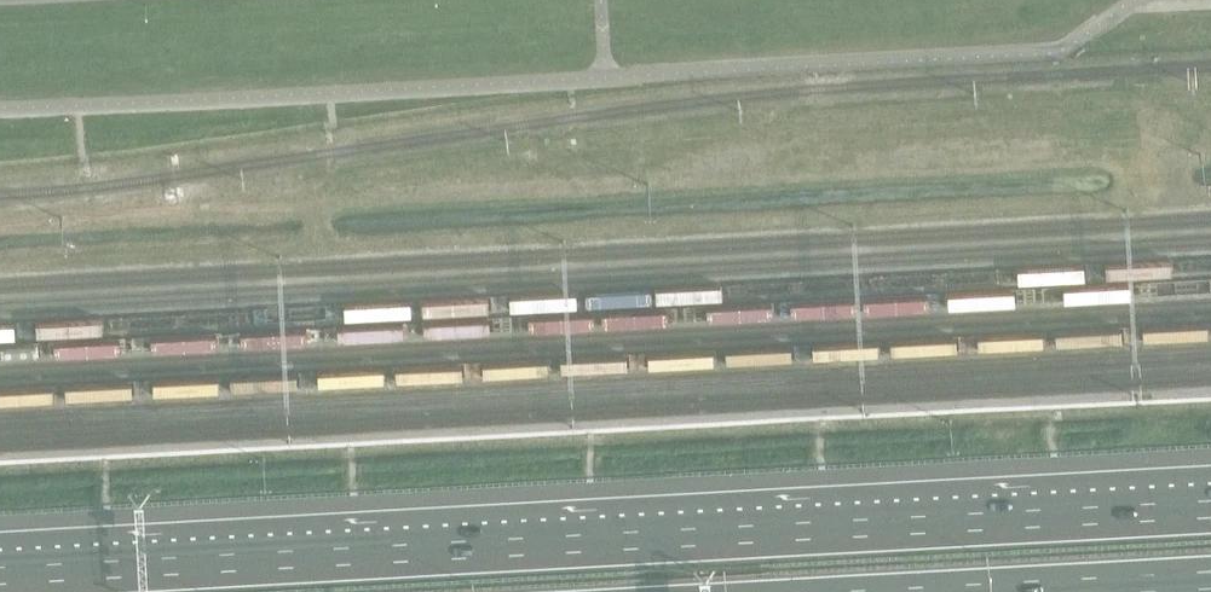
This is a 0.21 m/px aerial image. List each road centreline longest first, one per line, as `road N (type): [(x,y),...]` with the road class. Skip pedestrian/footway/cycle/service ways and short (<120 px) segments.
road 1 (motorway): [(1210,513),(0,576)]
road 2 (motorway): [(1010,591),(1210,581)]

